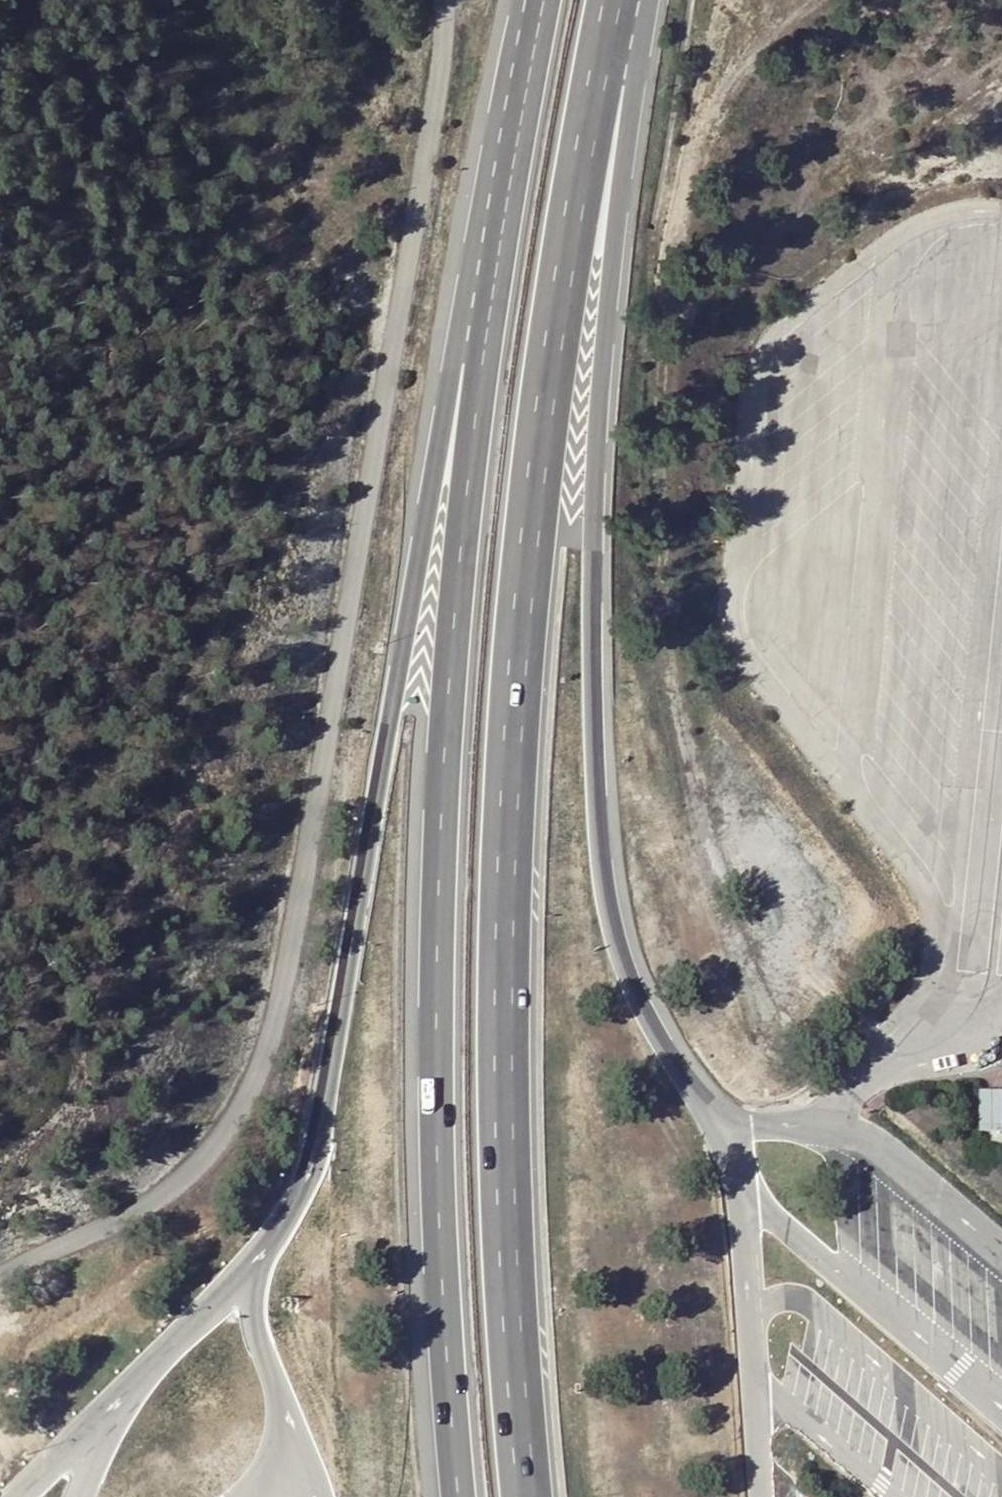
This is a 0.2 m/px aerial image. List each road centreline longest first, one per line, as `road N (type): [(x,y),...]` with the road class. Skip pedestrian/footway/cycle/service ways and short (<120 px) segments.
road 1 (motorway): [(528,1496),(509,1193),(510,794),(546,397),(615,0)]
road 2 (motorway): [(534,0),(505,114),(442,935),(456,1496)]
road 3 (track): [(447,0),(295,951),(228,1123),(167,1177),(0,1258)]
road 4 (motorway): [(731,1127),(655,1033),(623,961),(603,858),(598,487),(628,112),(626,0)]

